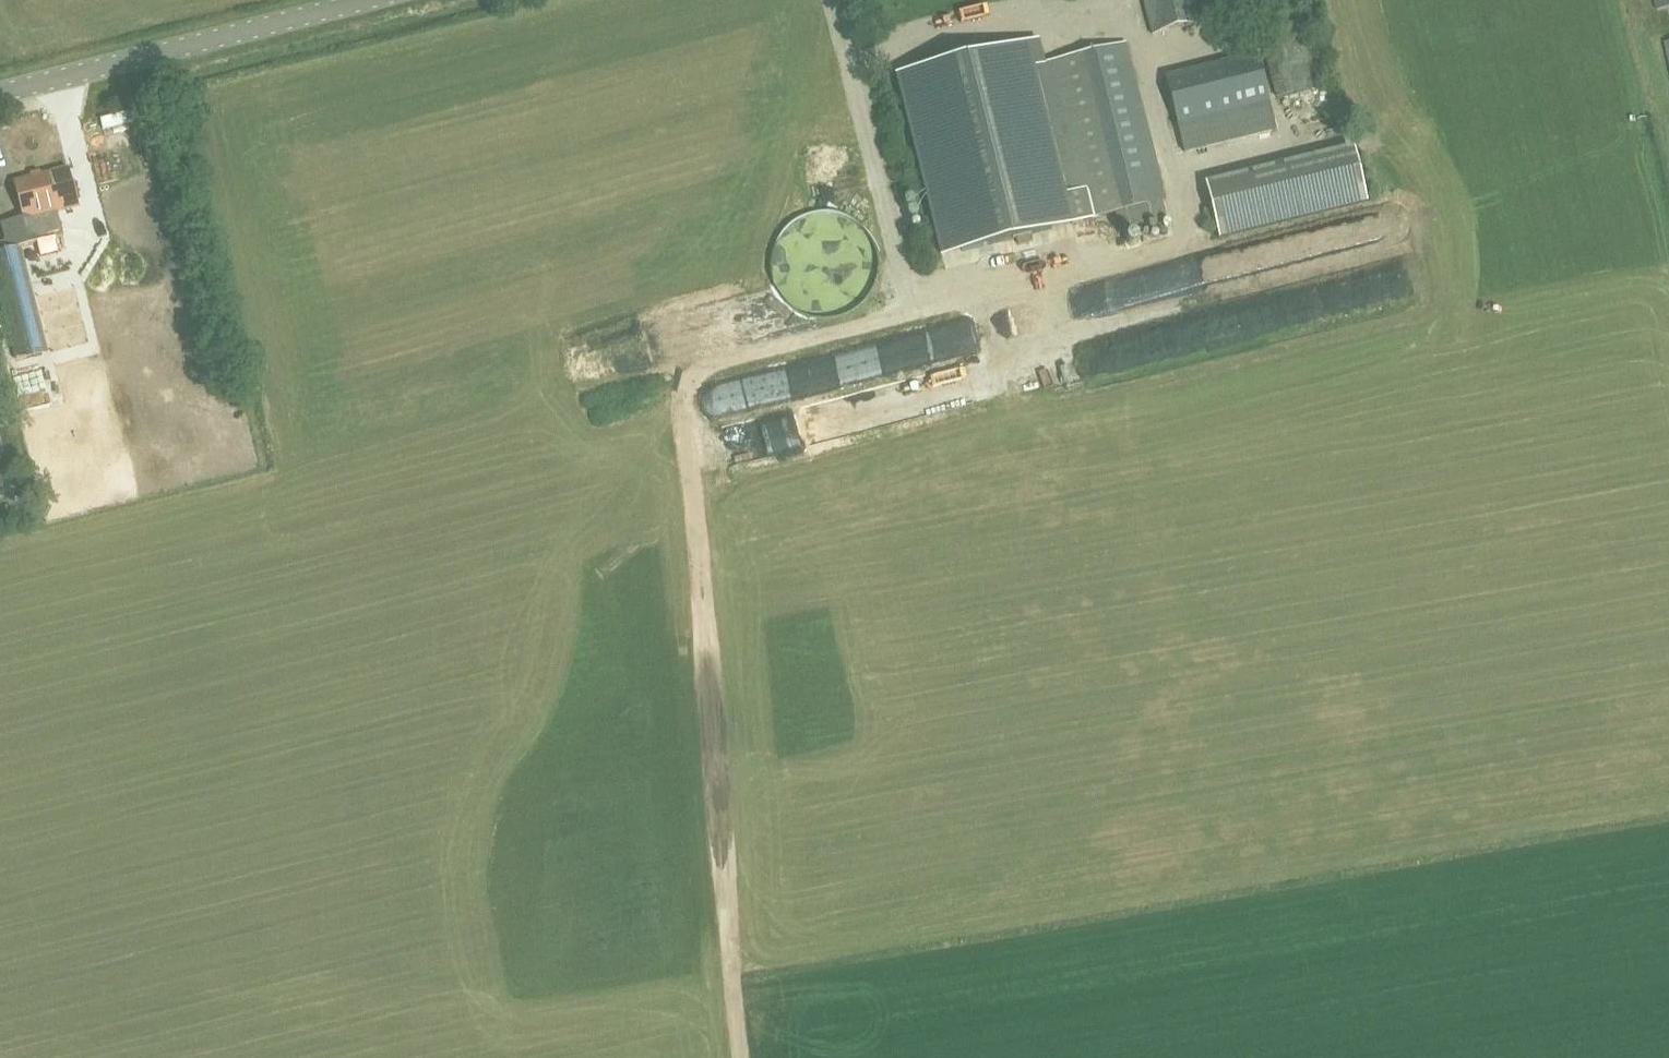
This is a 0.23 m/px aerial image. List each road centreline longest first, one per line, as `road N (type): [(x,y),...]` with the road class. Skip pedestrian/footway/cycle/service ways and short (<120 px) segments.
road 1 (tertiary): [(0,97),(380,0)]

